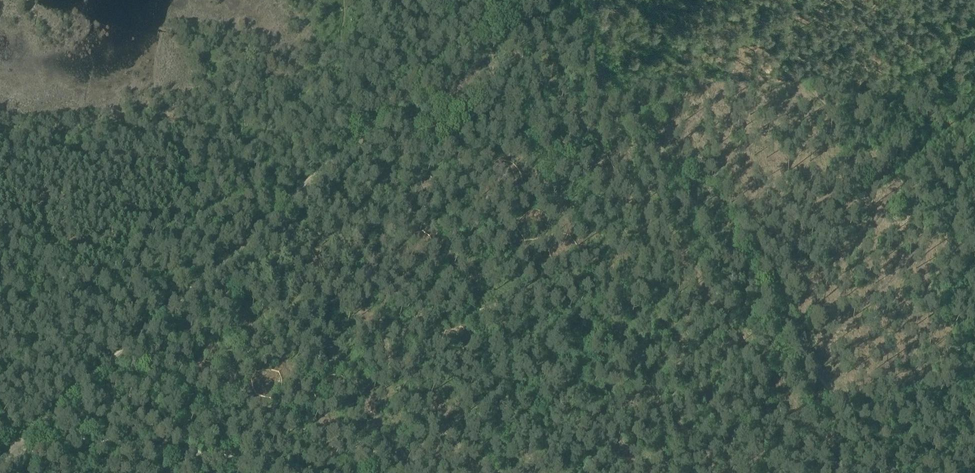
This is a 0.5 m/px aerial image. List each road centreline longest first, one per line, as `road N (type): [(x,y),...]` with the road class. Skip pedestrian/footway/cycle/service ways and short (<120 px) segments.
road 1 (track): [(523,0),(50,415),(14,449),(9,467)]
road 2 (track): [(899,472),(630,112)]
road 3 (track): [(215,461),(109,445),(9,467)]
road 4 (track): [(630,112),(548,0)]

